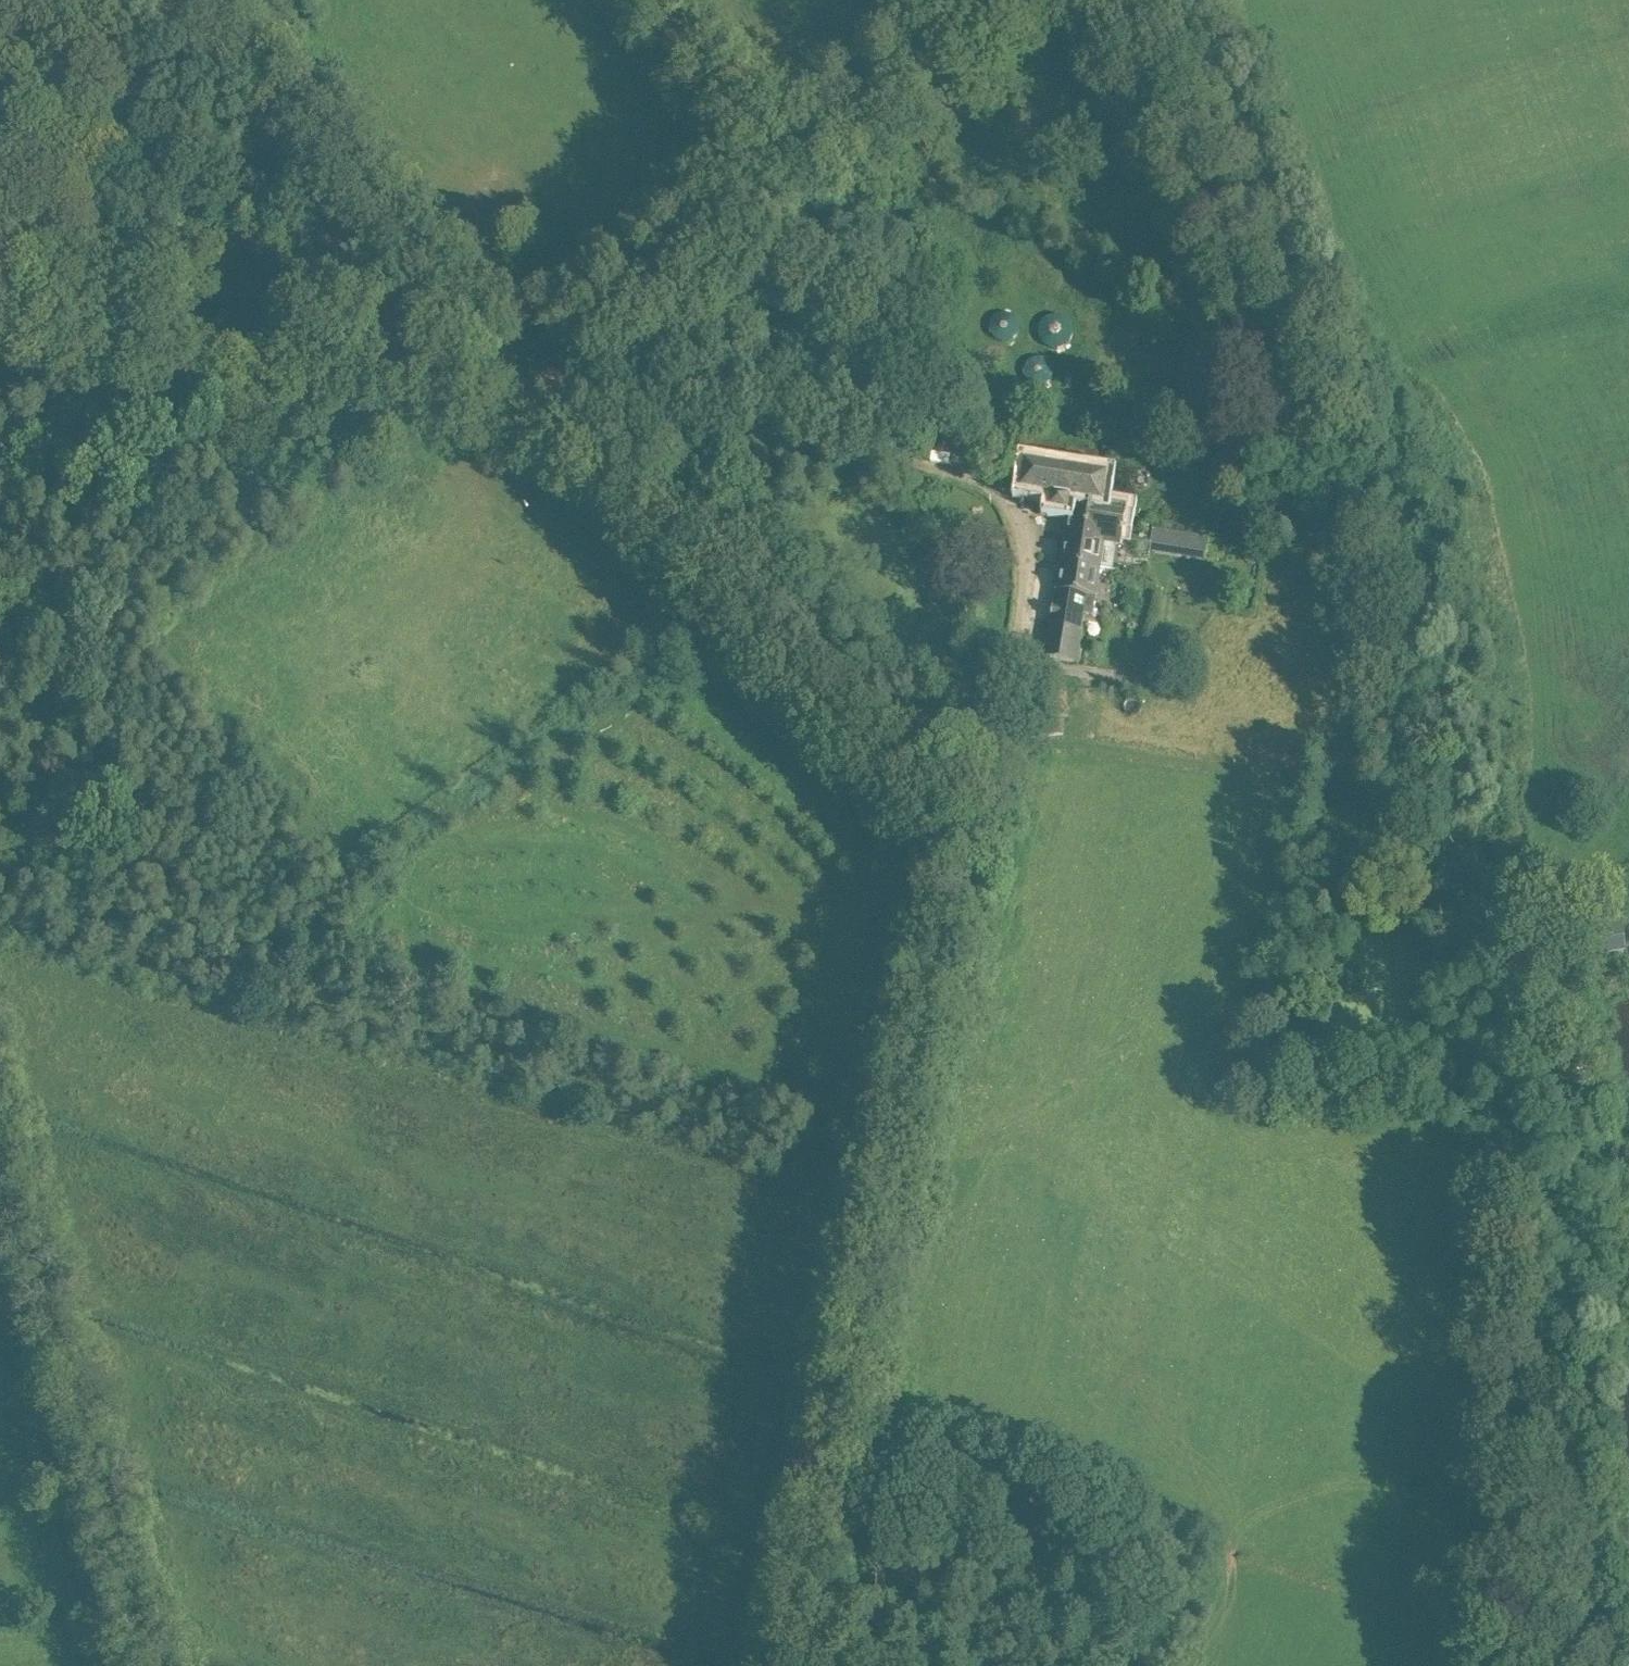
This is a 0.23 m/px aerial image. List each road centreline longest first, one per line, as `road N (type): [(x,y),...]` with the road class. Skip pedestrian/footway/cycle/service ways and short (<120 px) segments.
road 1 (track): [(664,0),(982,481),(1028,534),(1004,688),(786,1665)]
road 2 (track): [(0,307),(982,481)]
road 3 (track): [(149,1665),(0,1156)]

